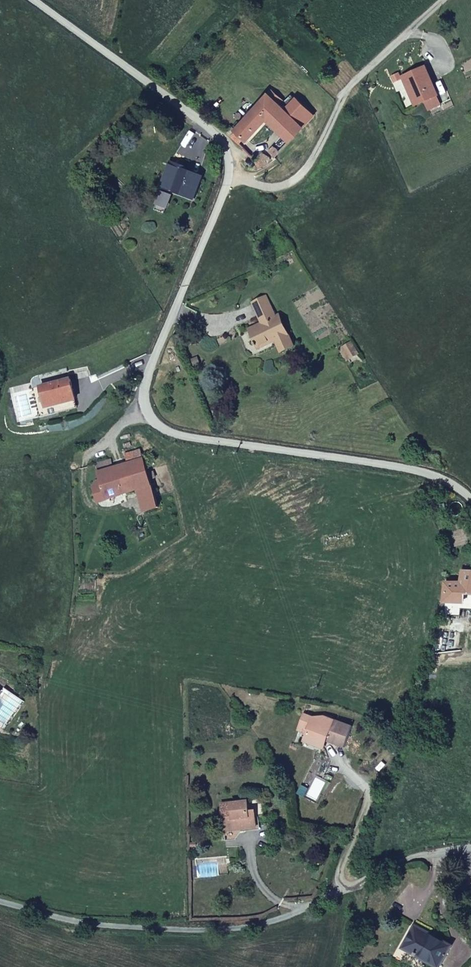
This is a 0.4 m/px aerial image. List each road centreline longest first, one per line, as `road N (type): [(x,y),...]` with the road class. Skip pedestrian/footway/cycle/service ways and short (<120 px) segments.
road 1 (unclassified): [(470,498),(416,469),(194,438),(157,422),(144,406),(144,386),(227,186),(228,157),(207,128),(29,0)]
road 2 (unclassified): [(0,900),(123,929),(222,930),(282,921),(418,856),(470,848)]
road 3 (track): [(449,0),(352,83),(300,174),(265,188),(228,176)]

